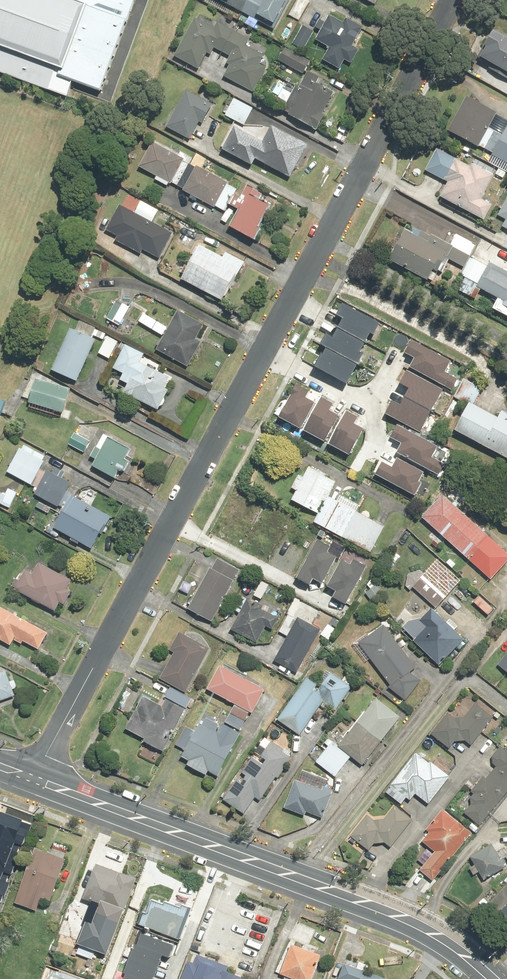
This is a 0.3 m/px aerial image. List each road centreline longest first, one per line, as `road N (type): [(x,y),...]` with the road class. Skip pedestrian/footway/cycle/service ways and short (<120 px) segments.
road 1 (secondary): [(493,978),(401,916),(34,779)]
road 2 (residential): [(34,779),(260,355)]
road 3 (residential): [(260,355),(448,0)]

